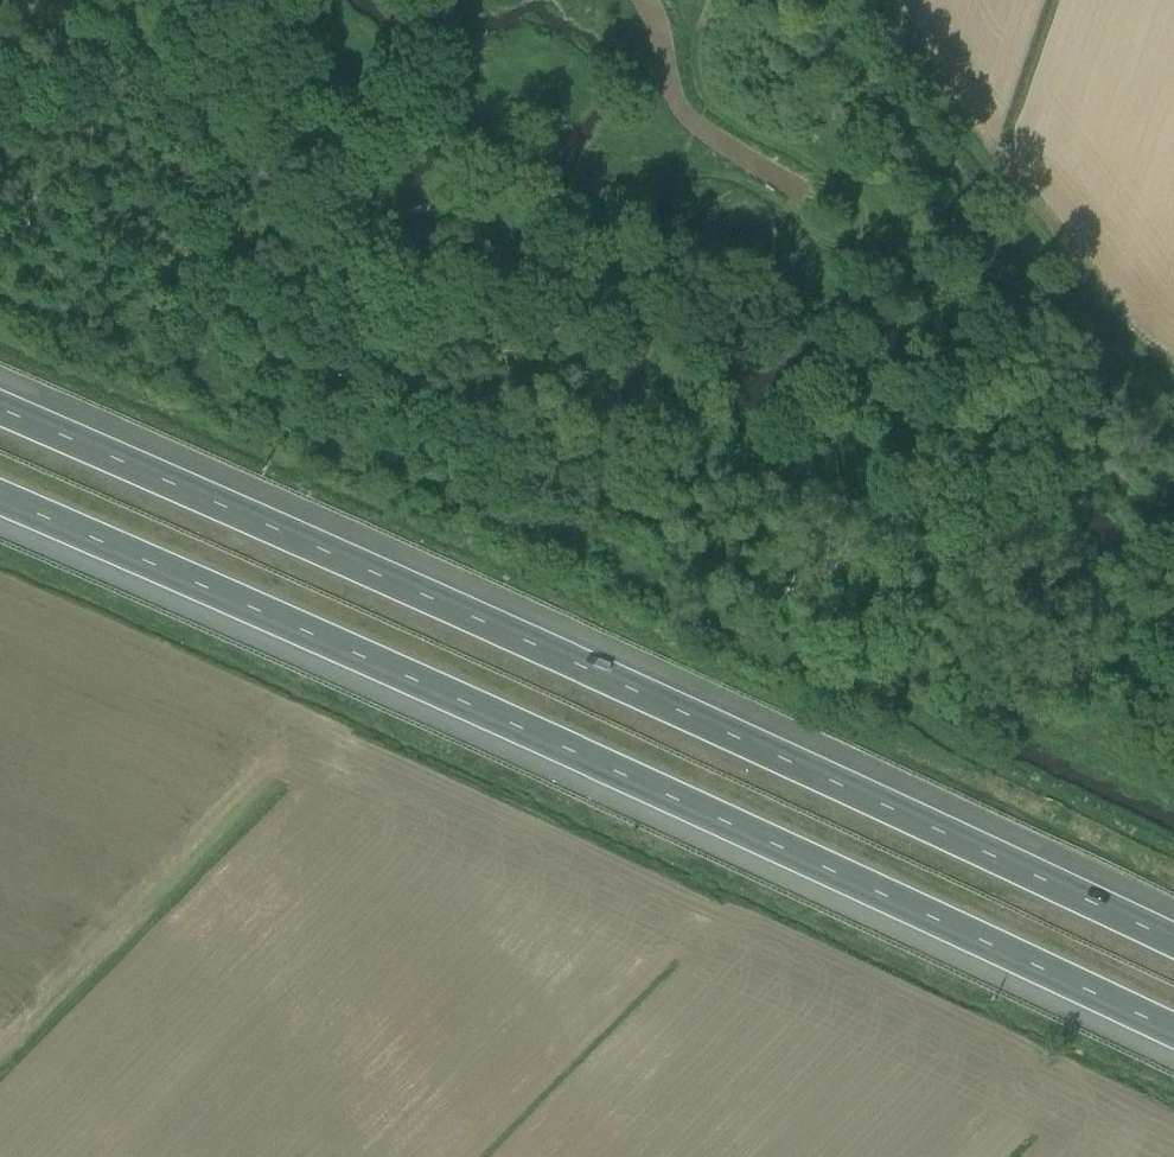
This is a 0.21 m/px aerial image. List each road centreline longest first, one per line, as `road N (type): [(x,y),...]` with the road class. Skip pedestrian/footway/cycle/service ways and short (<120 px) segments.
road 1 (motorway): [(0,501),(675,807),(1173,1045)]
road 2 (motorway): [(1173,944),(693,713),(0,402)]
road 3 (track): [(905,224),(1173,532)]
road 4 (track): [(977,696),(1173,789)]
road 5 (track): [(905,224),(837,216),(714,183)]

